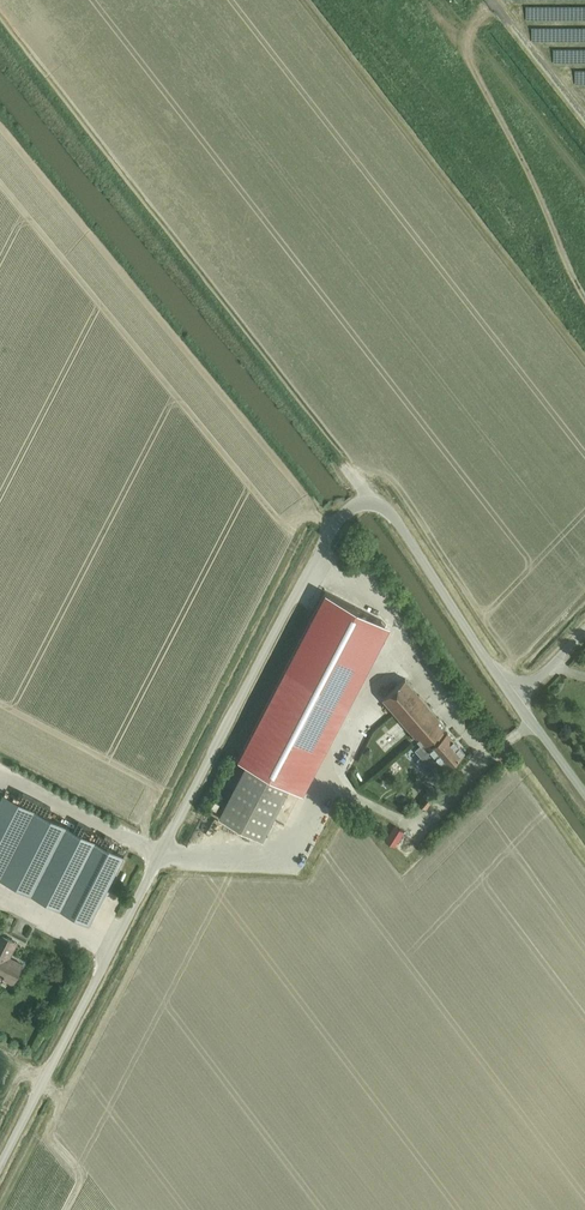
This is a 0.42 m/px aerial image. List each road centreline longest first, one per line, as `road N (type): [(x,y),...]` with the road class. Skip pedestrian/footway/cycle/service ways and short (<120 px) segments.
road 1 (unclassified): [(0,1165),(284,616),(346,512),(375,505),(397,521),(515,699)]
road 2 (track): [(584,297),(463,43),(486,9)]

